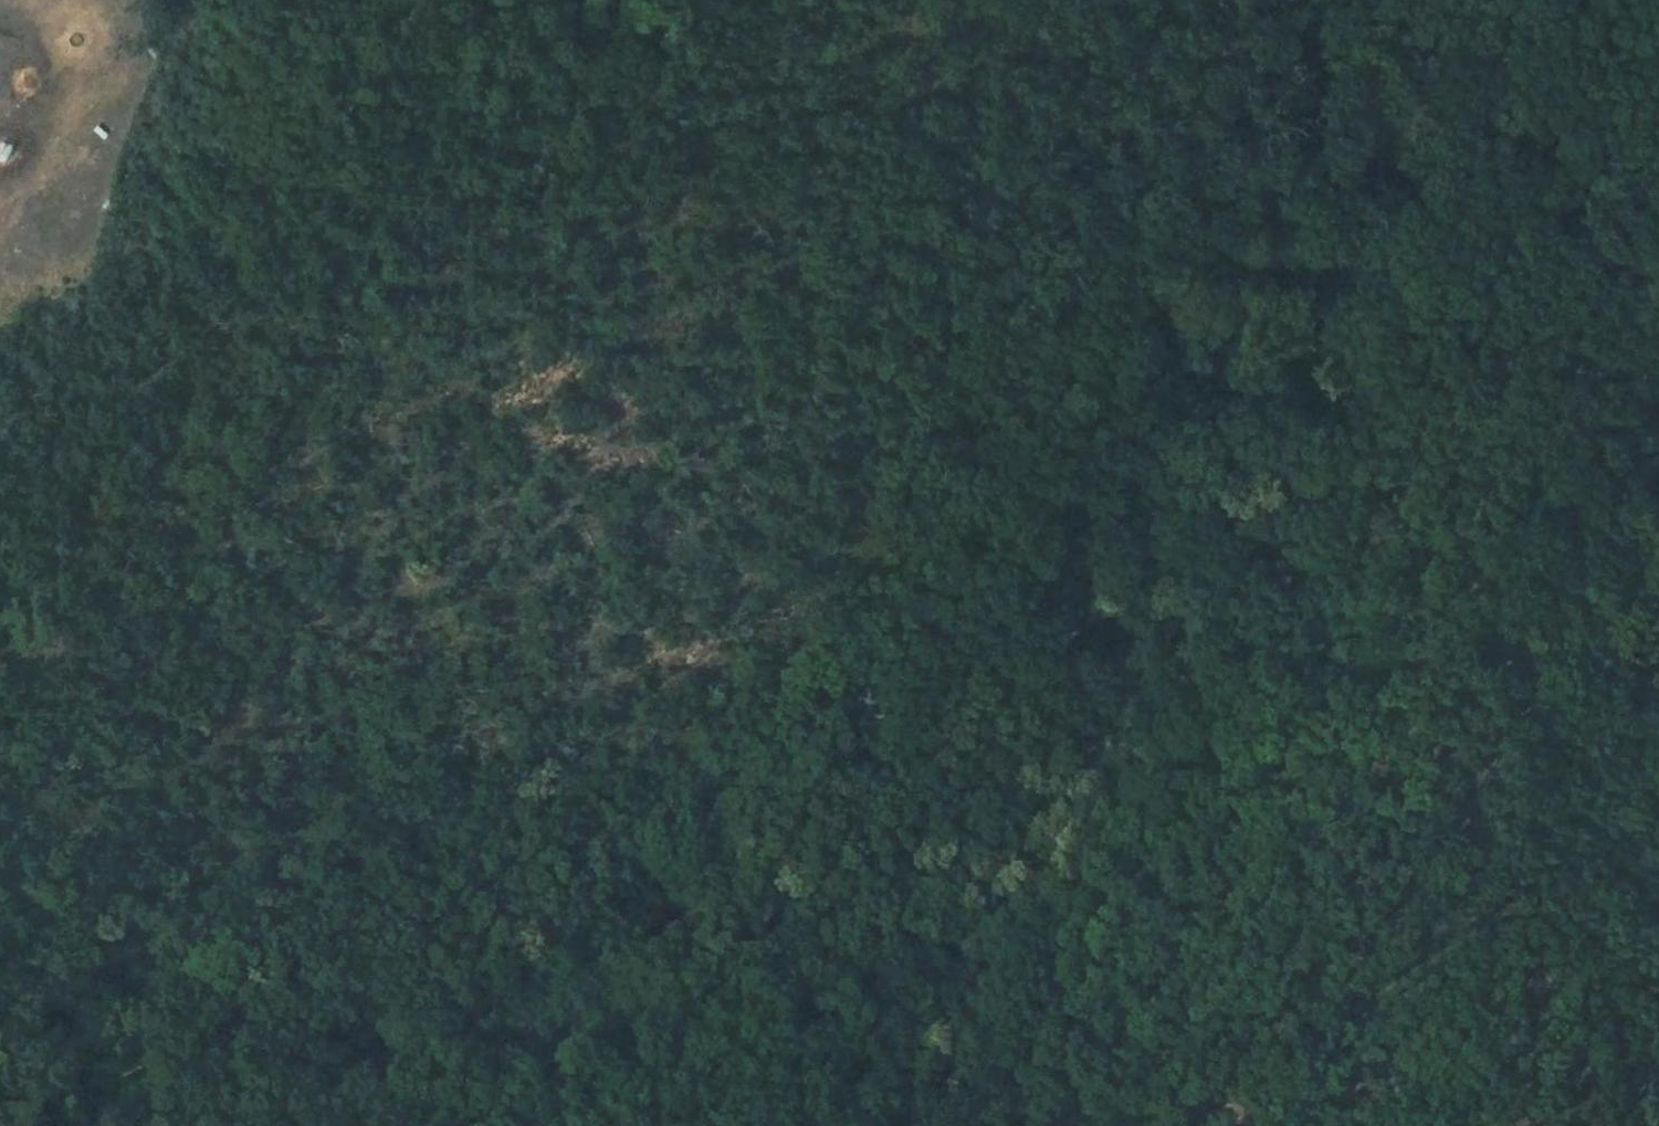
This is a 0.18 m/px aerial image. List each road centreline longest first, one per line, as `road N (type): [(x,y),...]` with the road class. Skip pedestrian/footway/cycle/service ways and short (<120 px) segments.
road 1 (track): [(0,224),(59,114),(74,54),(57,0)]

